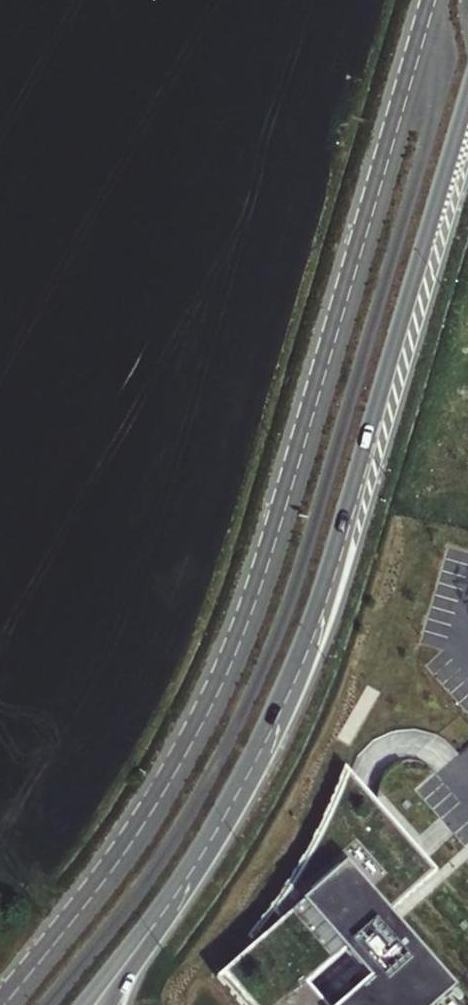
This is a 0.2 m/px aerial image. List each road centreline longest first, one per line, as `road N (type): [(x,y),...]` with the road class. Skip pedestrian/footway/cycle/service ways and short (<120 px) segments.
road 1 (primary): [(438,0),(276,535),(223,680),(155,808),(52,951)]
road 2 (primary): [(174,894),(242,786),(306,653),(467,122)]
road 3 (primary): [(85,1004),(174,894)]
road 4 (primary): [(107,1004),(174,894)]

